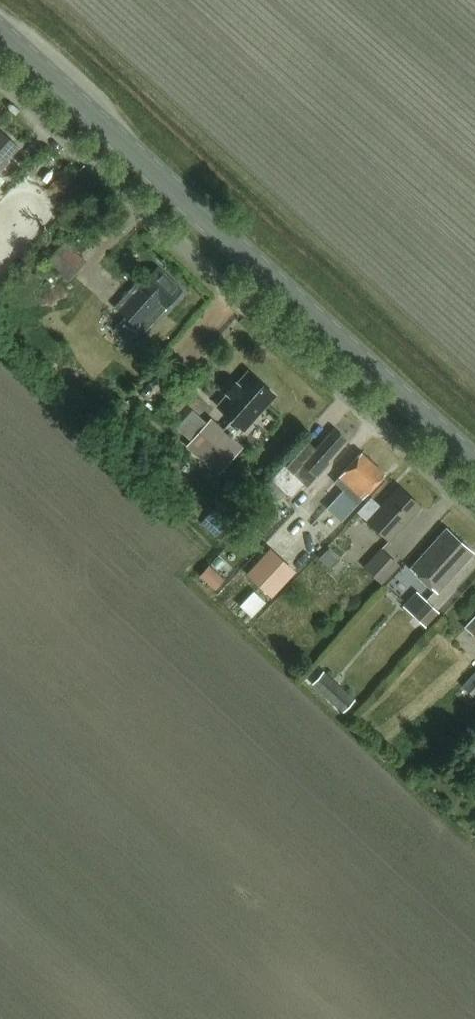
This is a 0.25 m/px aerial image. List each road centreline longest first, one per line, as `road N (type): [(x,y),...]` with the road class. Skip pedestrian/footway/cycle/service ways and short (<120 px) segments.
road 1 (secondary): [(474,463),(0,31)]
road 2 (unclassified): [(474,512),(0,81)]

